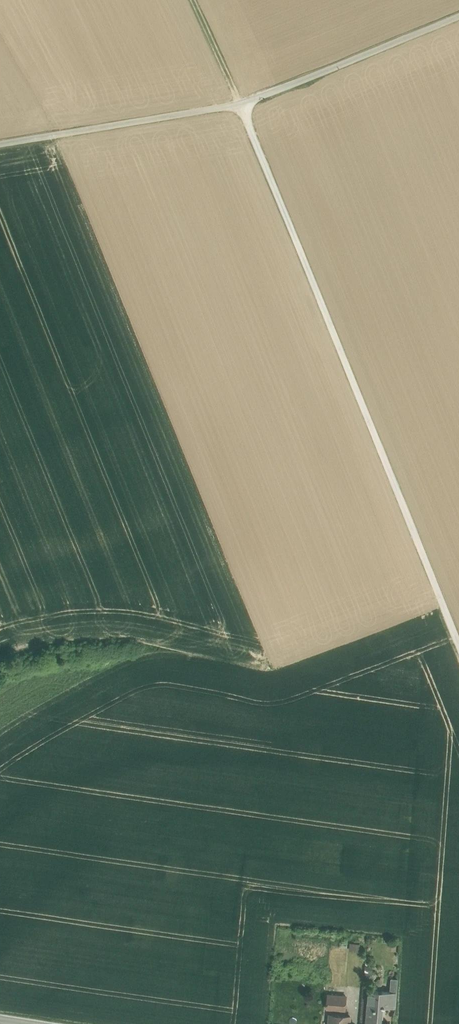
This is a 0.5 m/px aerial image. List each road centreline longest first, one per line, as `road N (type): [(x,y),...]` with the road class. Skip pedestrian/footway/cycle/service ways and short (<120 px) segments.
road 1 (track): [(458,645),(240,103)]
road 2 (unclassified): [(458,15),(240,103),(0,144)]

